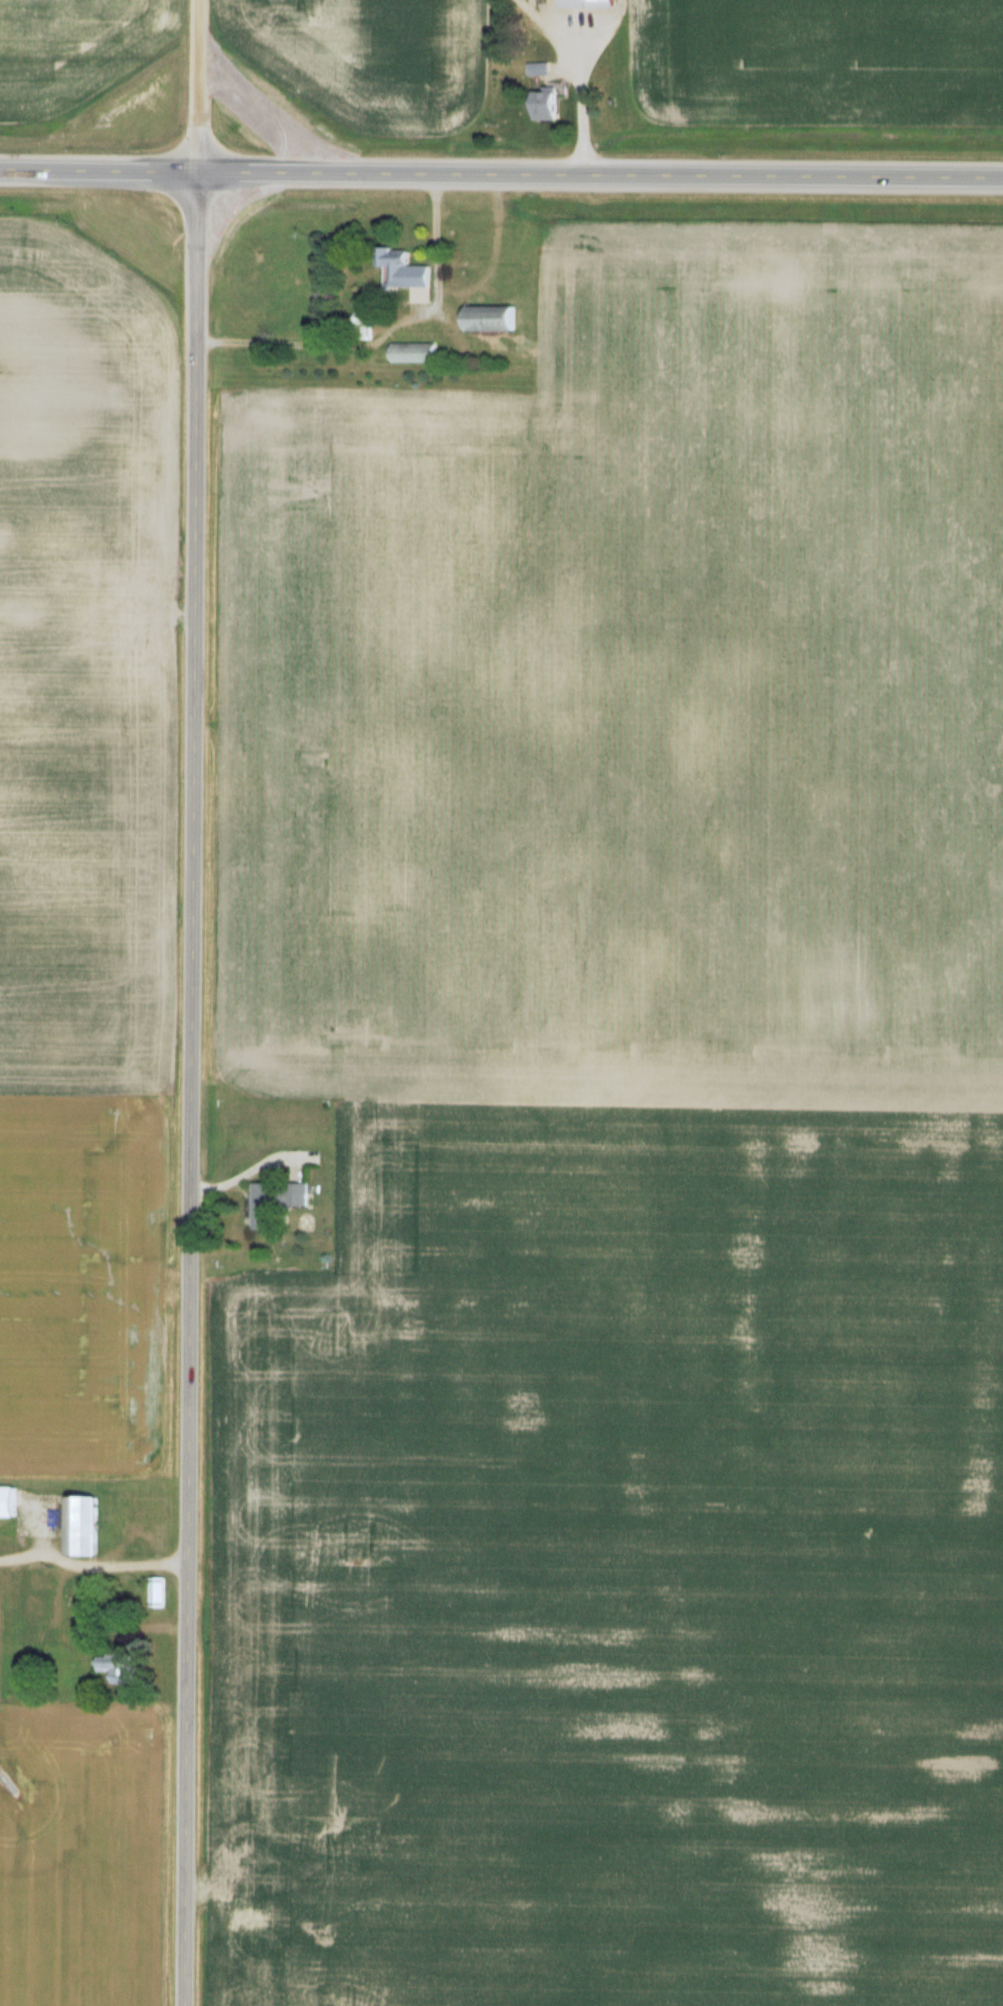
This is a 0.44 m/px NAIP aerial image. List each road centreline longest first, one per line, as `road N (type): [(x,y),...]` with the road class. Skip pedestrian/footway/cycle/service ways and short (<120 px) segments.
road 1 (tertiary): [(182,2005),(192,174)]
road 2 (secondary): [(1002,179),(0,172)]
road 3 (residential): [(192,174),(193,0)]

